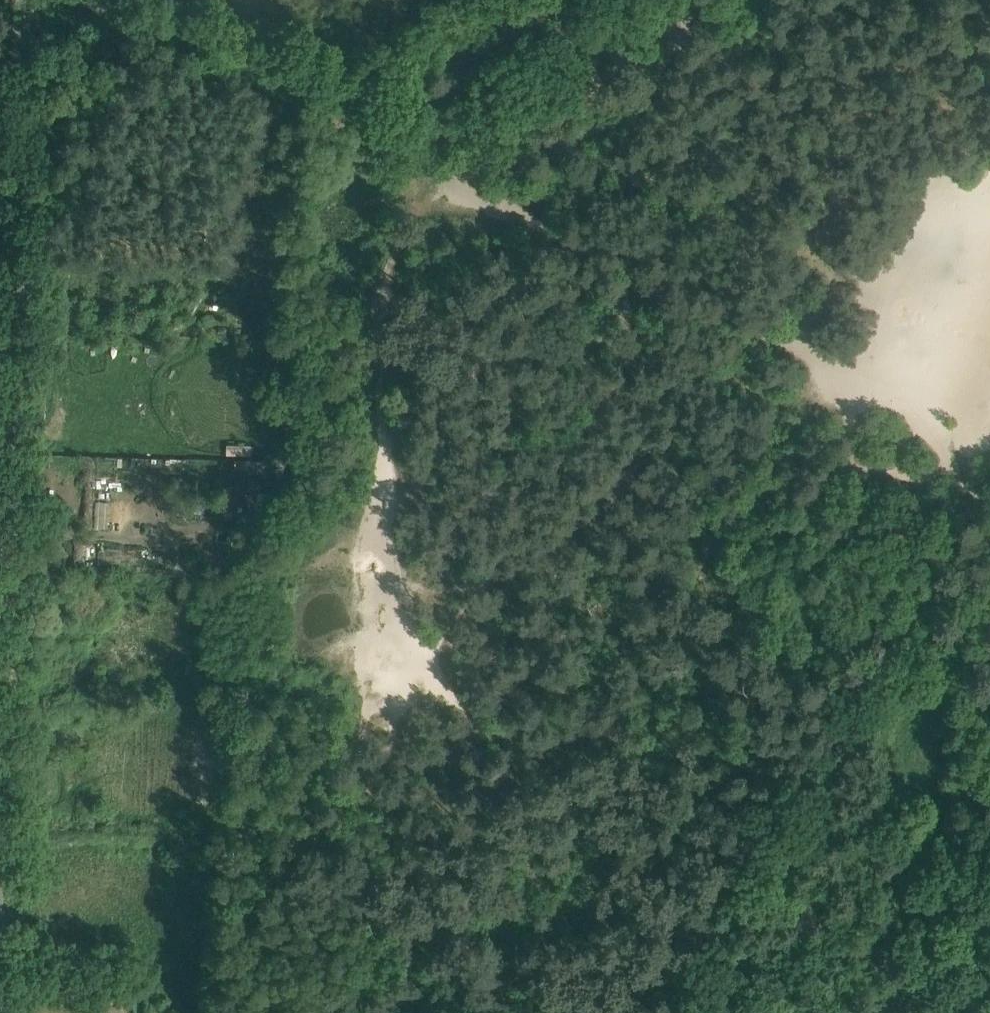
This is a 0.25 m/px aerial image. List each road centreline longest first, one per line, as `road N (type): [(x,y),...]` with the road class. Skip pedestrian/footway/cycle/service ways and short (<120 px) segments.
road 1 (unclassified): [(0,758),(24,0)]

